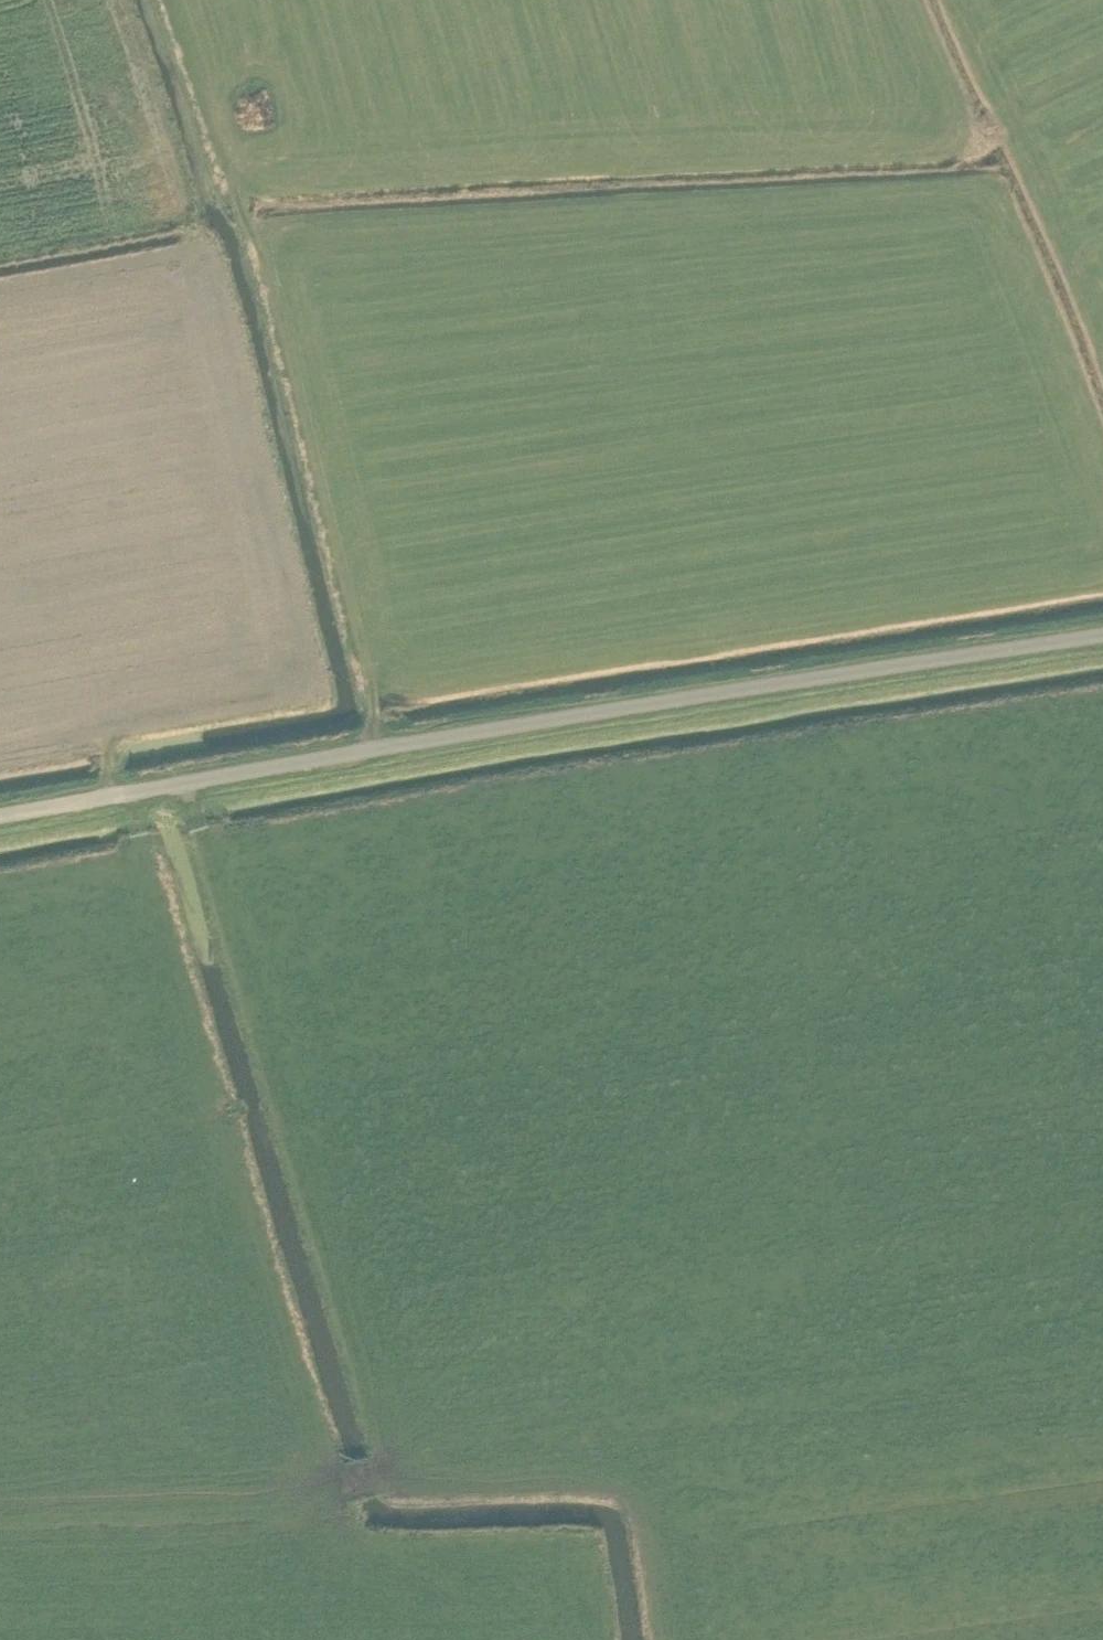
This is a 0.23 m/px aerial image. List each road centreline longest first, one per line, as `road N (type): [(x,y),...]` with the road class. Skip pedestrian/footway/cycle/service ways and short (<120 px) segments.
road 1 (unclassified): [(0,823),(1102,638)]

